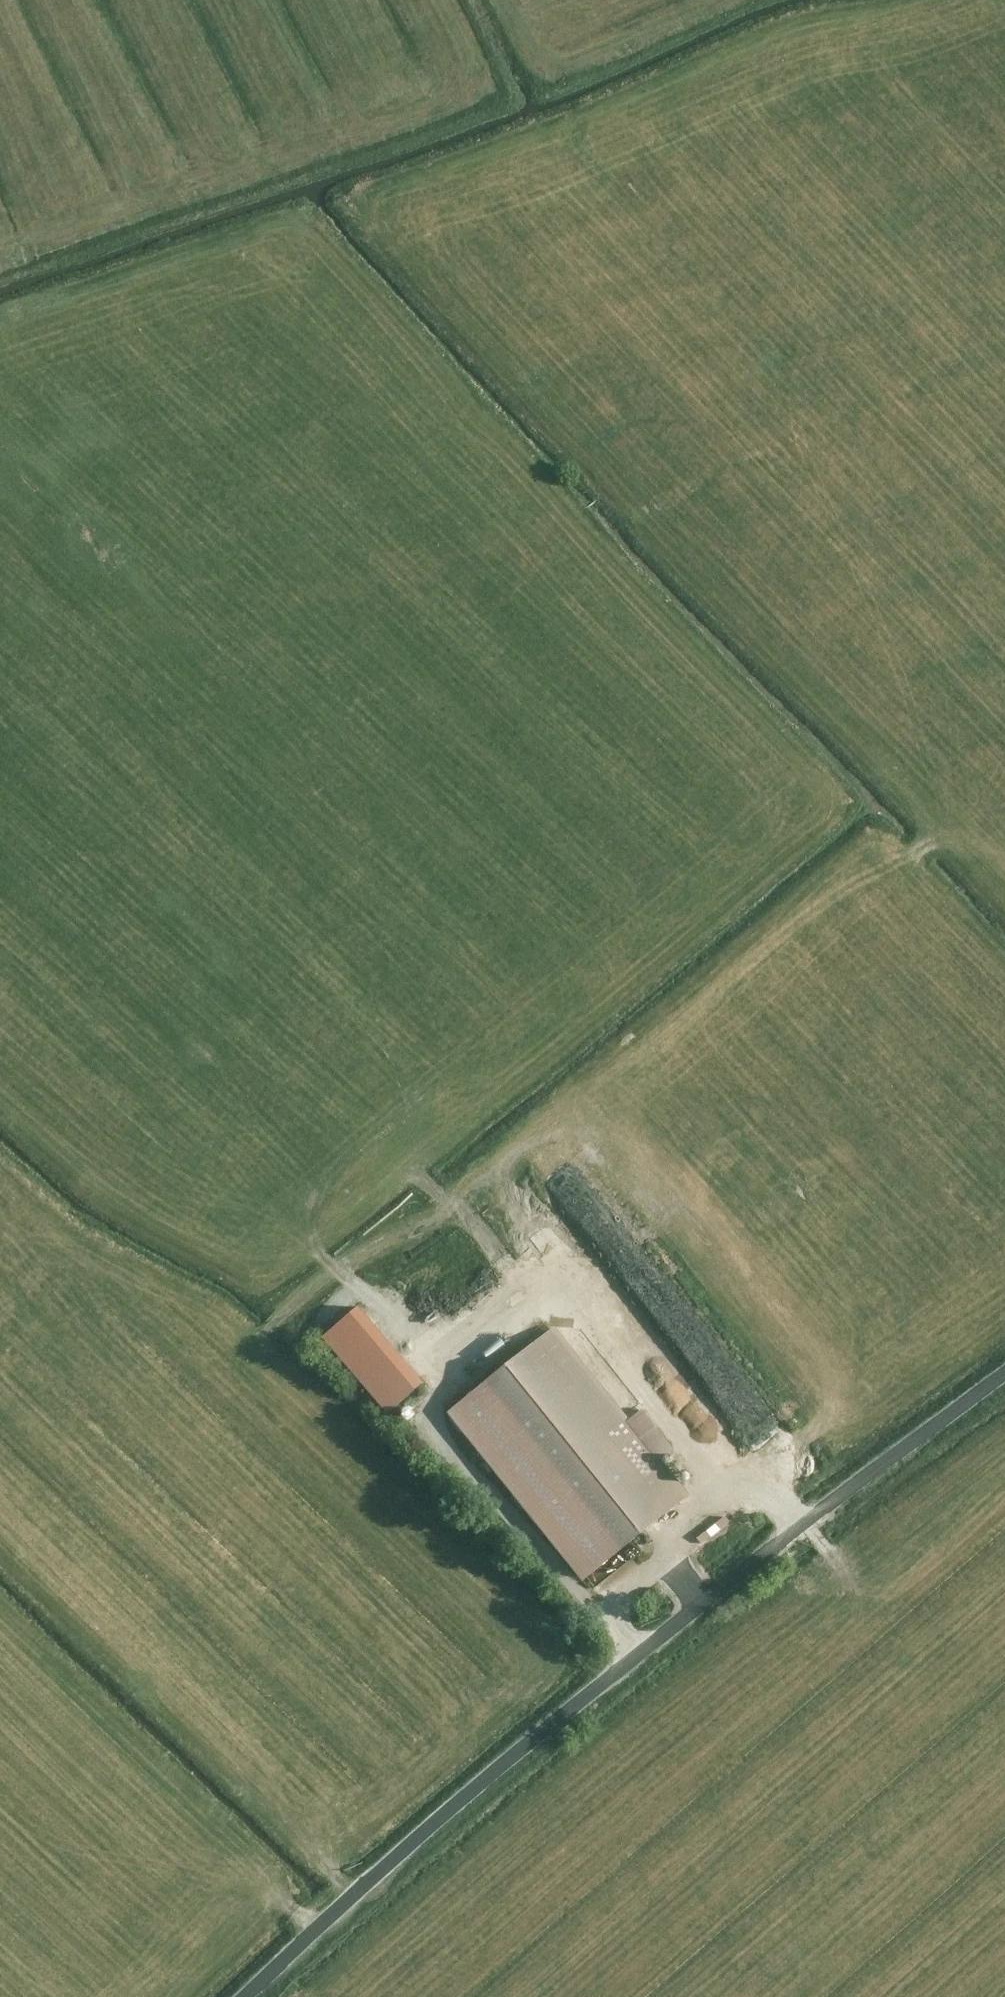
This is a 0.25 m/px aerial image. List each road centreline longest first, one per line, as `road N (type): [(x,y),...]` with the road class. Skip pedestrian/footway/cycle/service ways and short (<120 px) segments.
road 1 (unclassified): [(780,1545),(237,1996)]
road 2 (track): [(1004,1376),(780,1545)]

